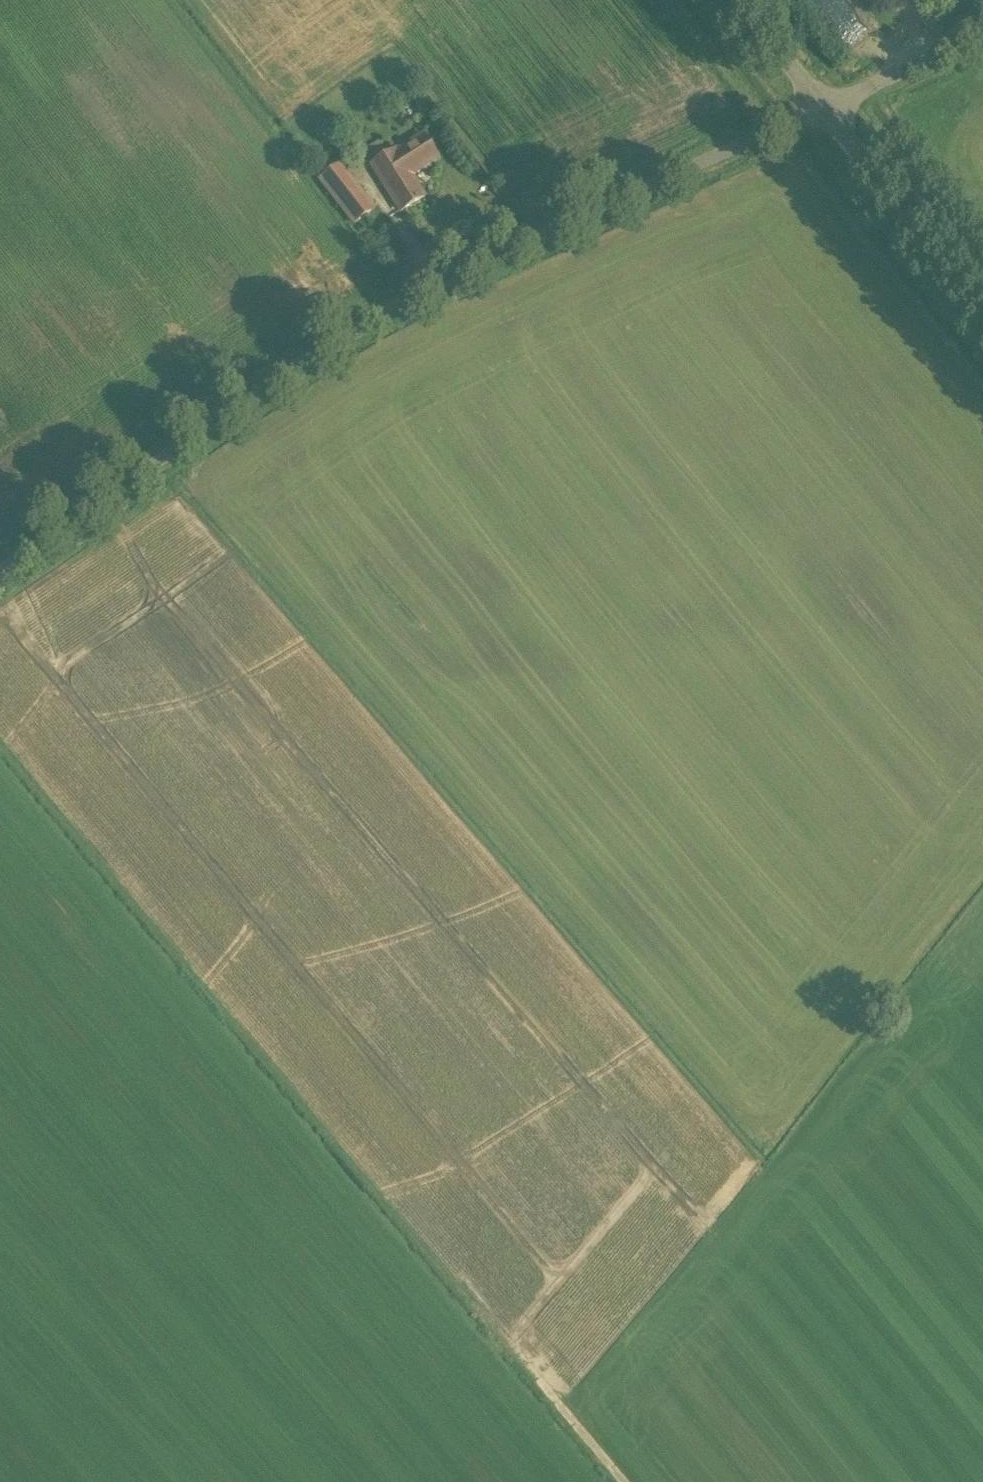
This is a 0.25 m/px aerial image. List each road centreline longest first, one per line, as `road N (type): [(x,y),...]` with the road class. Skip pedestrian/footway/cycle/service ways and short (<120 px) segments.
road 1 (unclassified): [(0,574),(365,323),(823,108)]
road 2 (unclassified): [(982,308),(823,108)]
road 3 (unclassified): [(823,108),(982,34)]
road 4 (unclassified): [(823,108),(736,0)]

